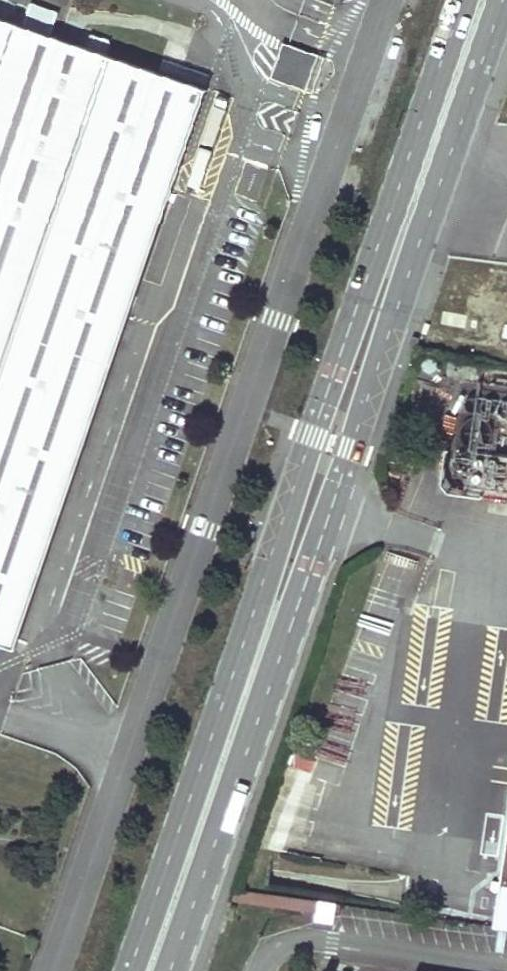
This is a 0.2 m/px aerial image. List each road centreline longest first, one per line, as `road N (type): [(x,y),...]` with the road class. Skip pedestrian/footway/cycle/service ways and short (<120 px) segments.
road 1 (unclassified): [(385,0),(206,530),(42,970)]
road 2 (primary): [(465,0),(129,970)]
road 3 (primary): [(175,970),(503,0)]

